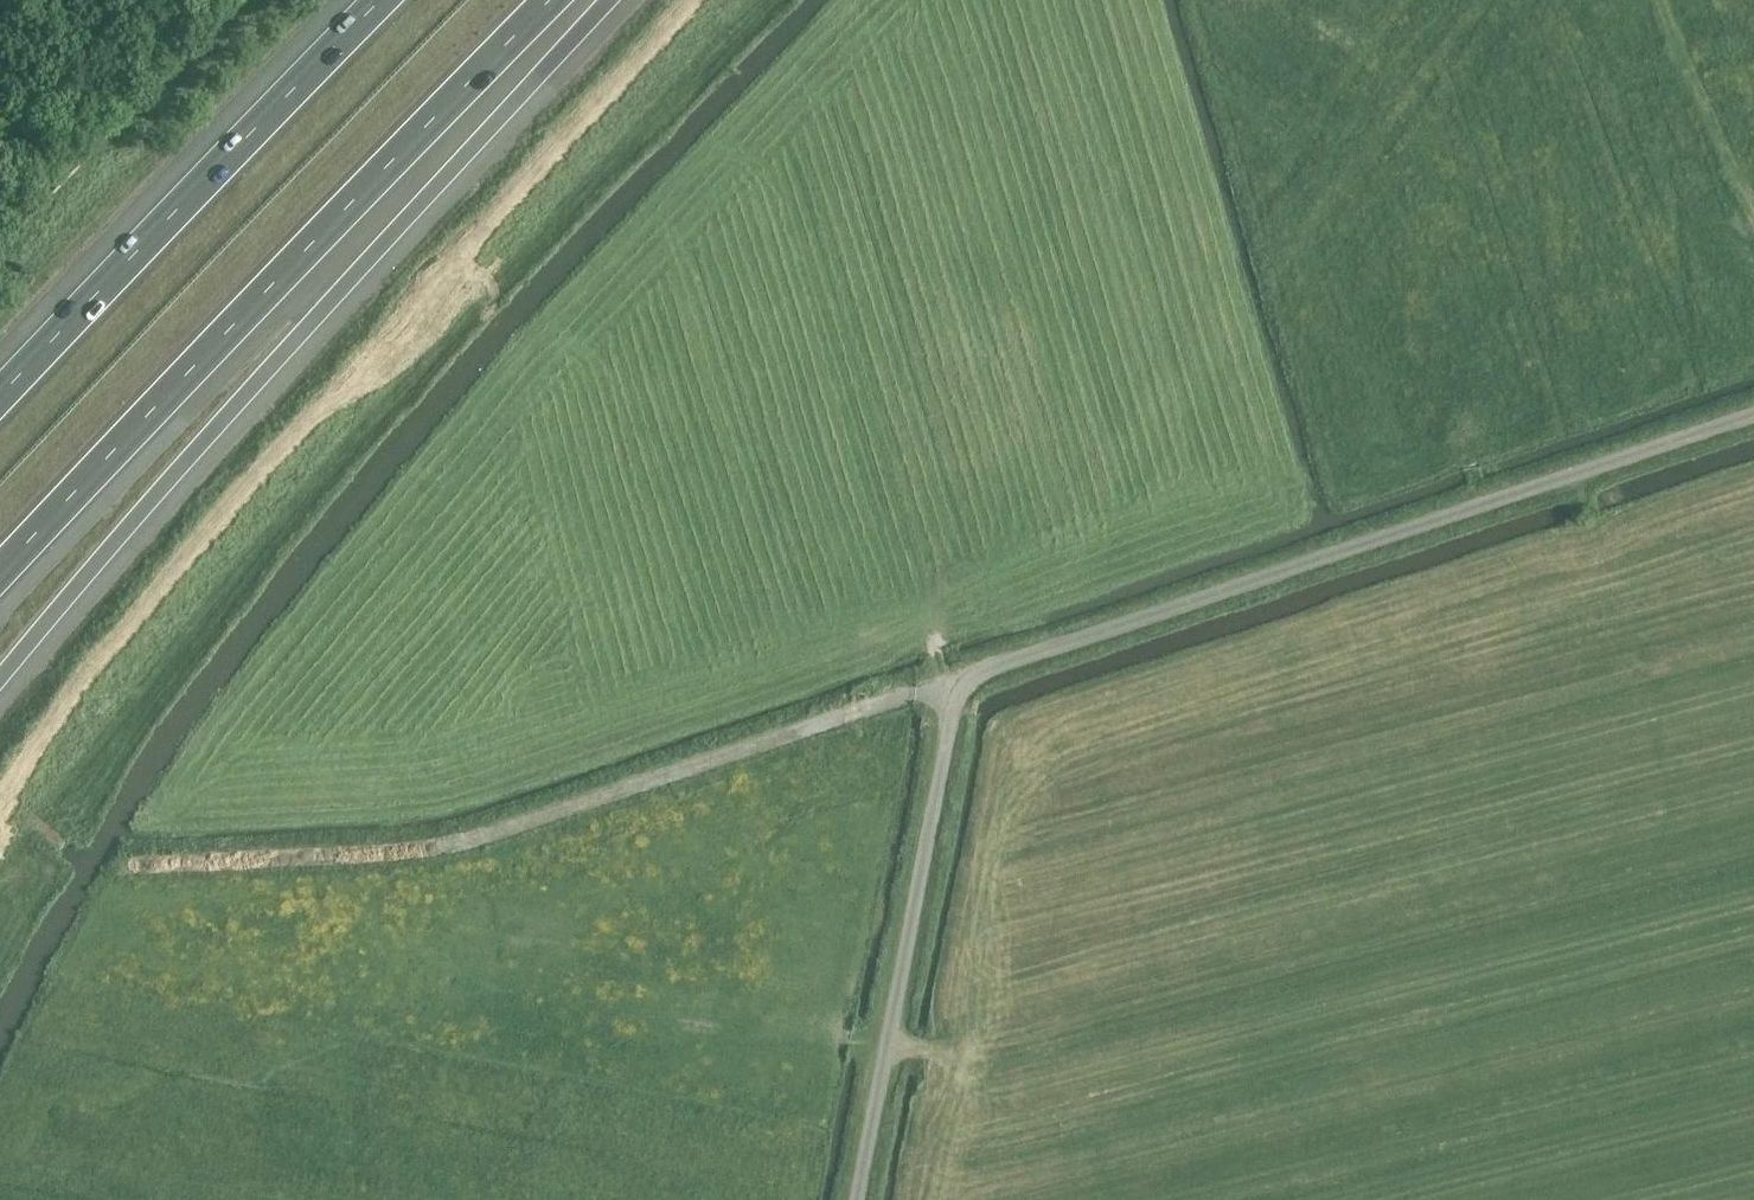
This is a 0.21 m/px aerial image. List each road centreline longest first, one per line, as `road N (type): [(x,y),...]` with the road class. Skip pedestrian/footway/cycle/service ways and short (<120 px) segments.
road 1 (unclassified): [(857,1199),(954,689),(993,666),(1753,409)]
road 2 (motorway): [(0,680),(333,299),(610,0)]
road 3 (motorway): [(0,576),(552,0)]
road 4 (motorway): [(378,0),(0,398)]

